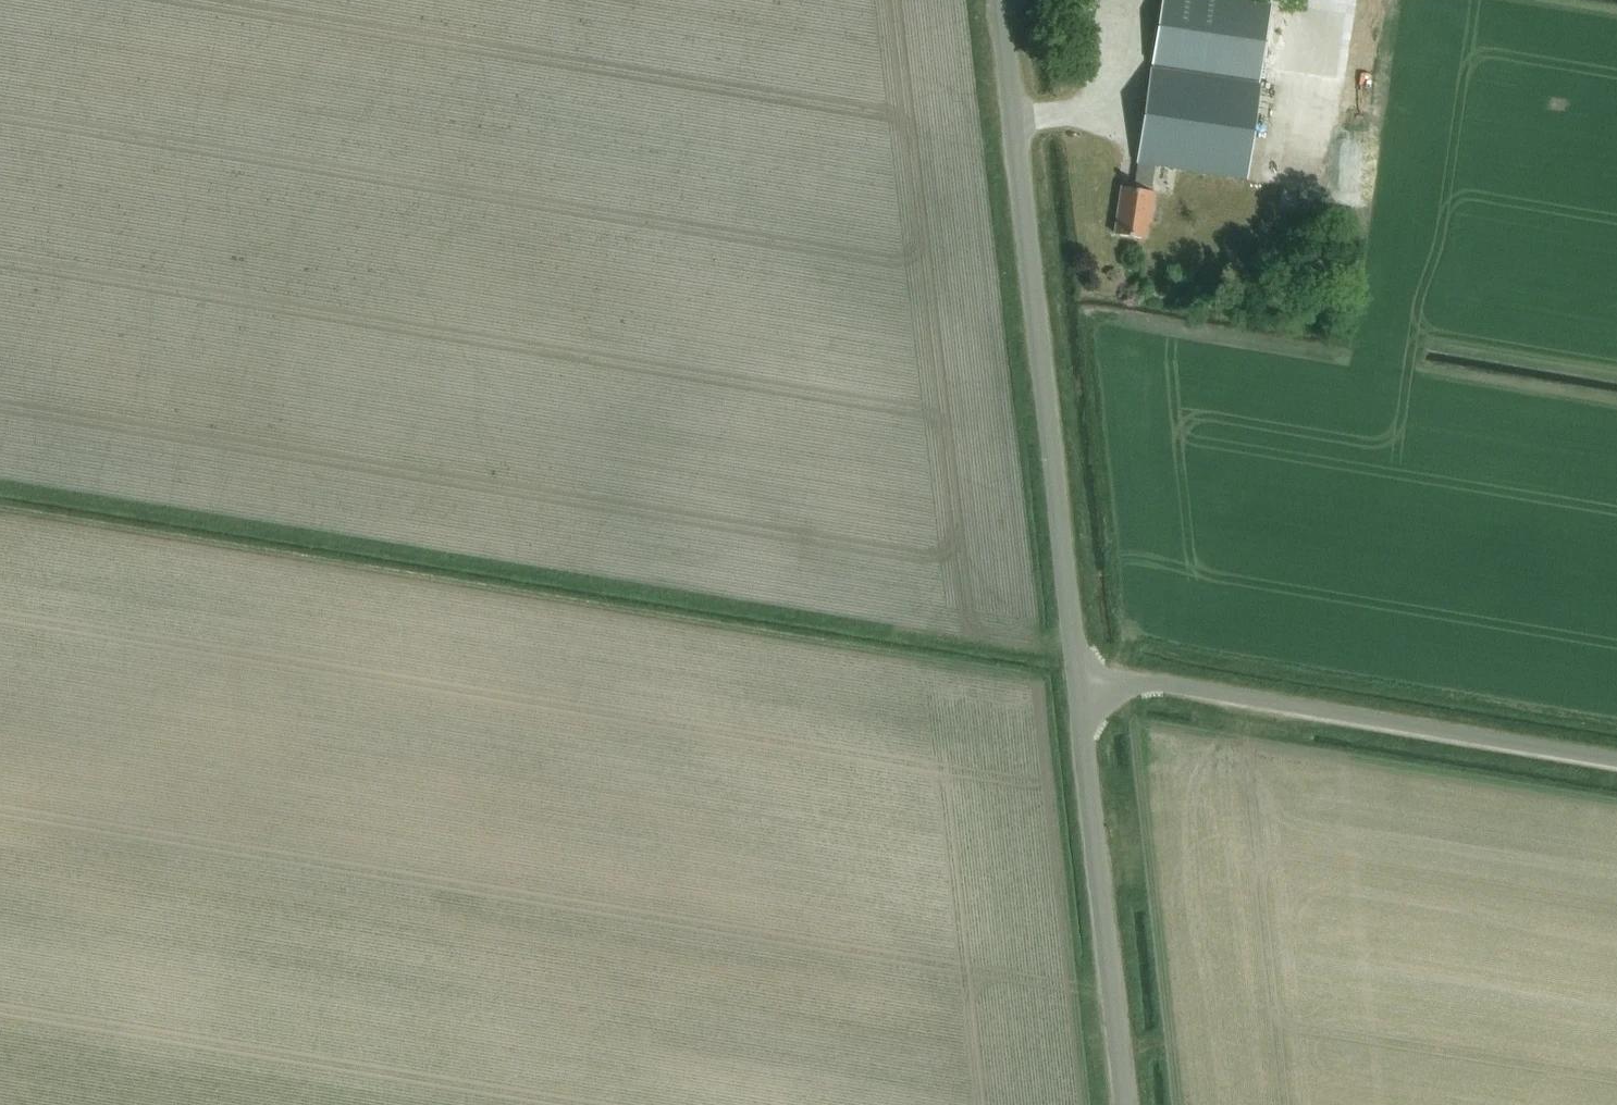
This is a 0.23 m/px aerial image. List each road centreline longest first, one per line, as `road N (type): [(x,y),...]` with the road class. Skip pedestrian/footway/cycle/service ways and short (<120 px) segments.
road 1 (unclassified): [(1076,671),(1000,0)]
road 2 (unclassified): [(1616,762),(1076,671)]
road 3 (unclassified): [(1127,1104),(1076,671)]

